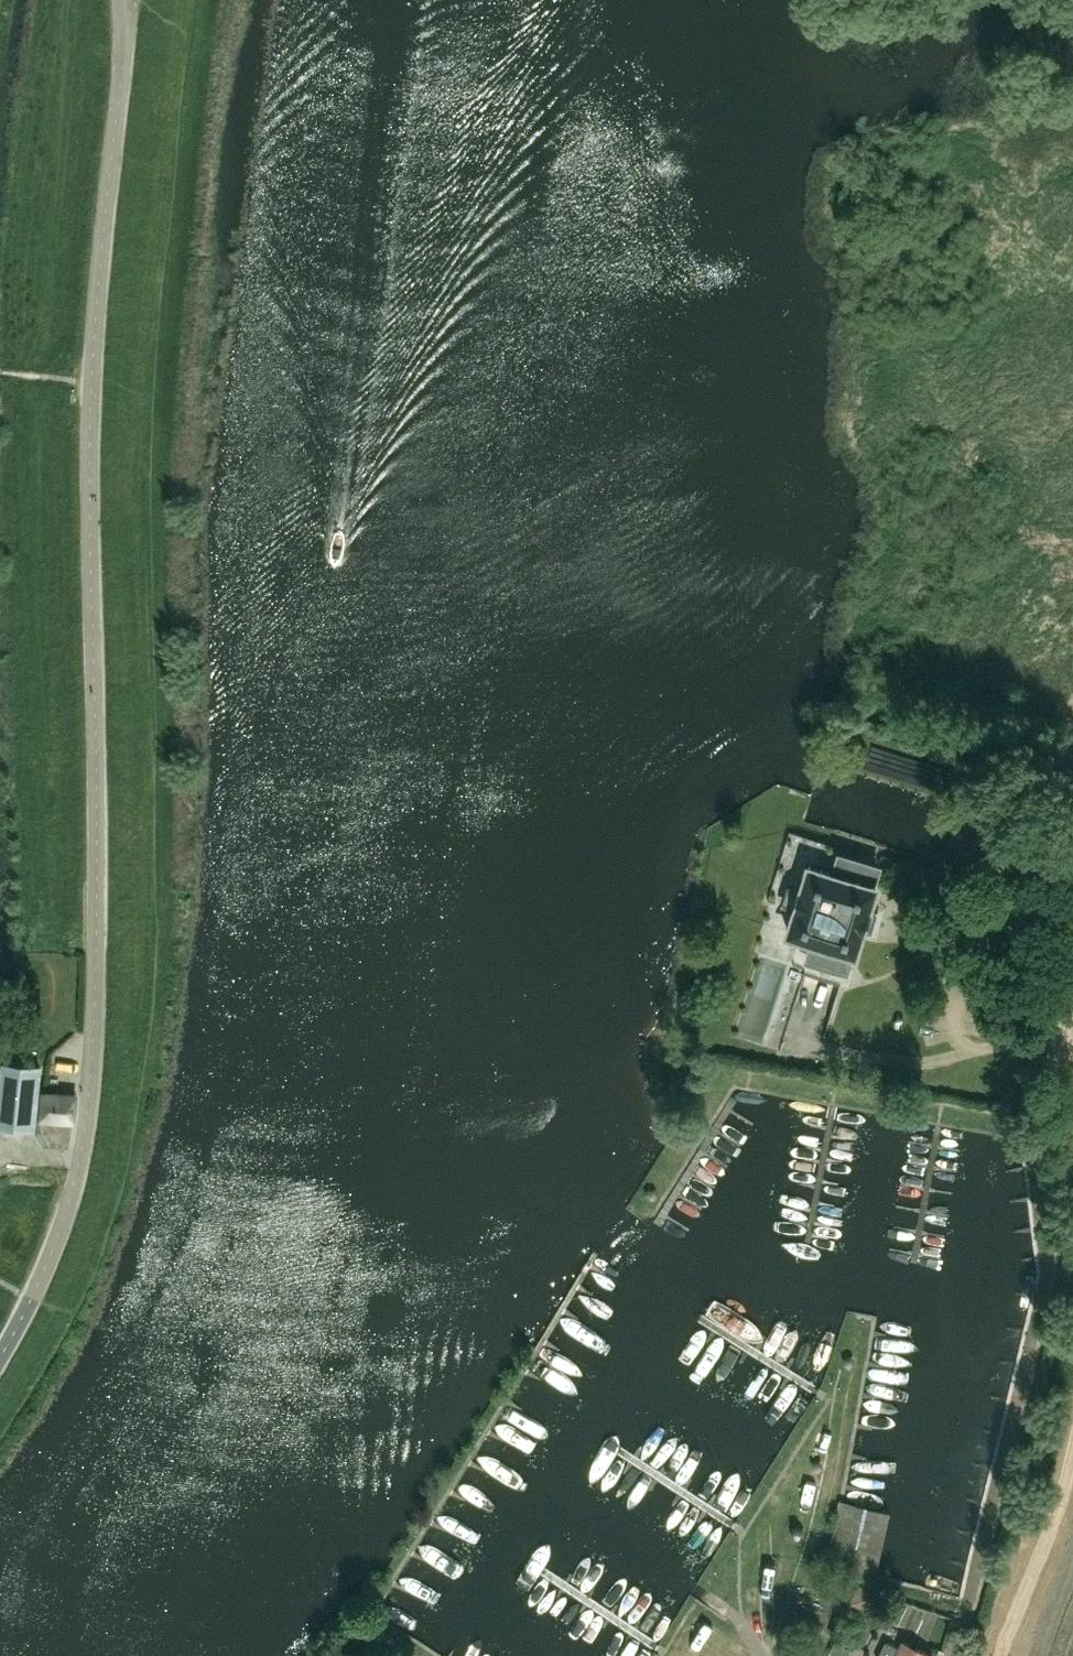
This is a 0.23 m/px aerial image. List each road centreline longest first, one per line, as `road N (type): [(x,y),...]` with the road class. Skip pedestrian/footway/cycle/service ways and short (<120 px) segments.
road 1 (unclassified): [(0,1352),(69,1202),(92,1076),(93,376),(127,31)]
road 2 (unclassified): [(1042,1623),(1072,1499)]

